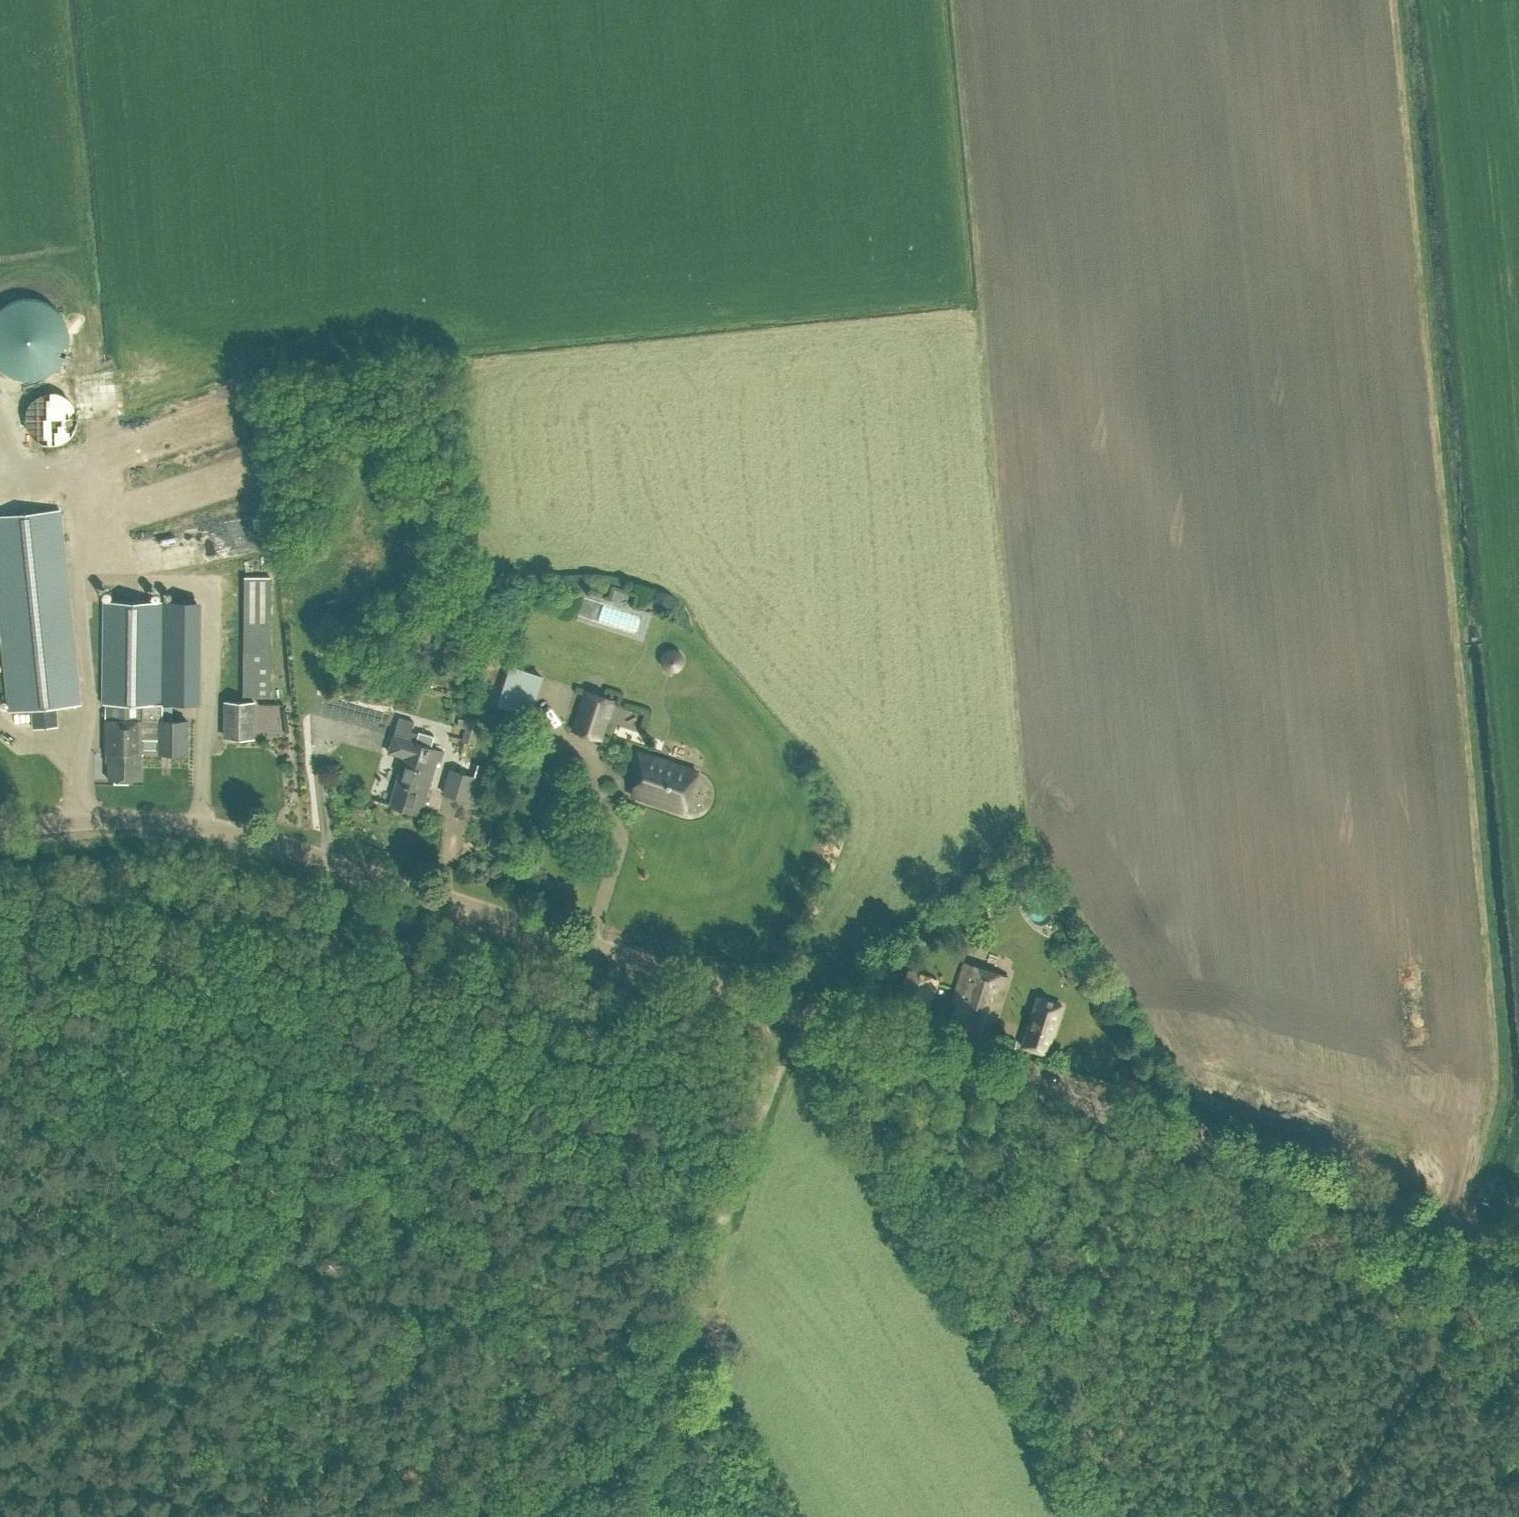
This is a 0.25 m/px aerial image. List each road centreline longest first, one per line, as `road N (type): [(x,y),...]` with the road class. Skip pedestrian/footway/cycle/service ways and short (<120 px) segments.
road 1 (tertiary): [(1518,1242),(226,826),(140,820),(0,832)]
road 2 (track): [(506,1516),(613,1447),(665,1385),(797,1006)]
road 3 (track): [(1461,1223),(1447,1276),(1457,1345),(1516,1516)]

